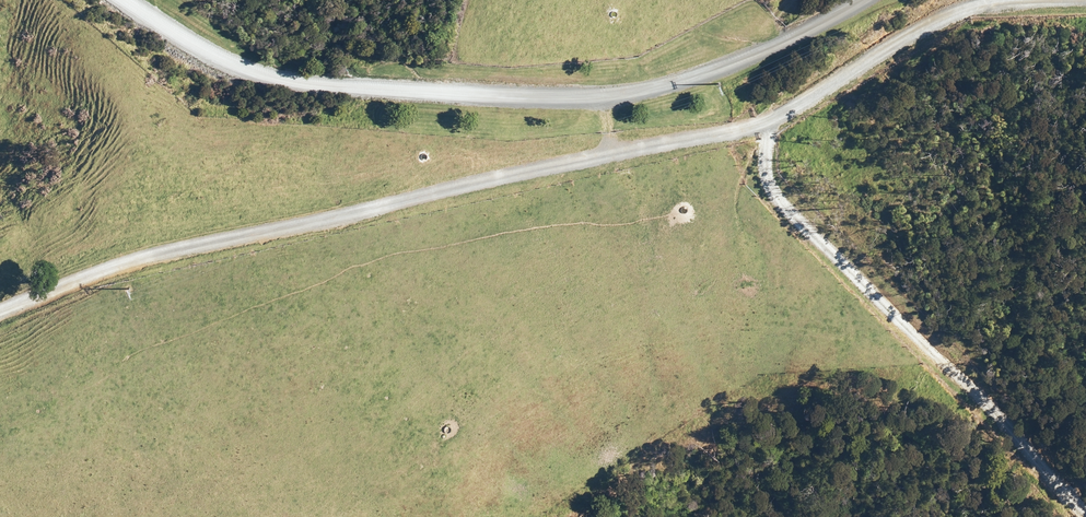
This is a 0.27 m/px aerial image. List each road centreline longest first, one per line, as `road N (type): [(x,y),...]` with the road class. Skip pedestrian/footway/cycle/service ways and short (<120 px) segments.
road 1 (track): [(996,0),(819,92),(707,134),(53,291),(0,318)]
road 2 (track): [(142,0),(251,65),(570,88),(655,77),(716,58),(832,0)]

